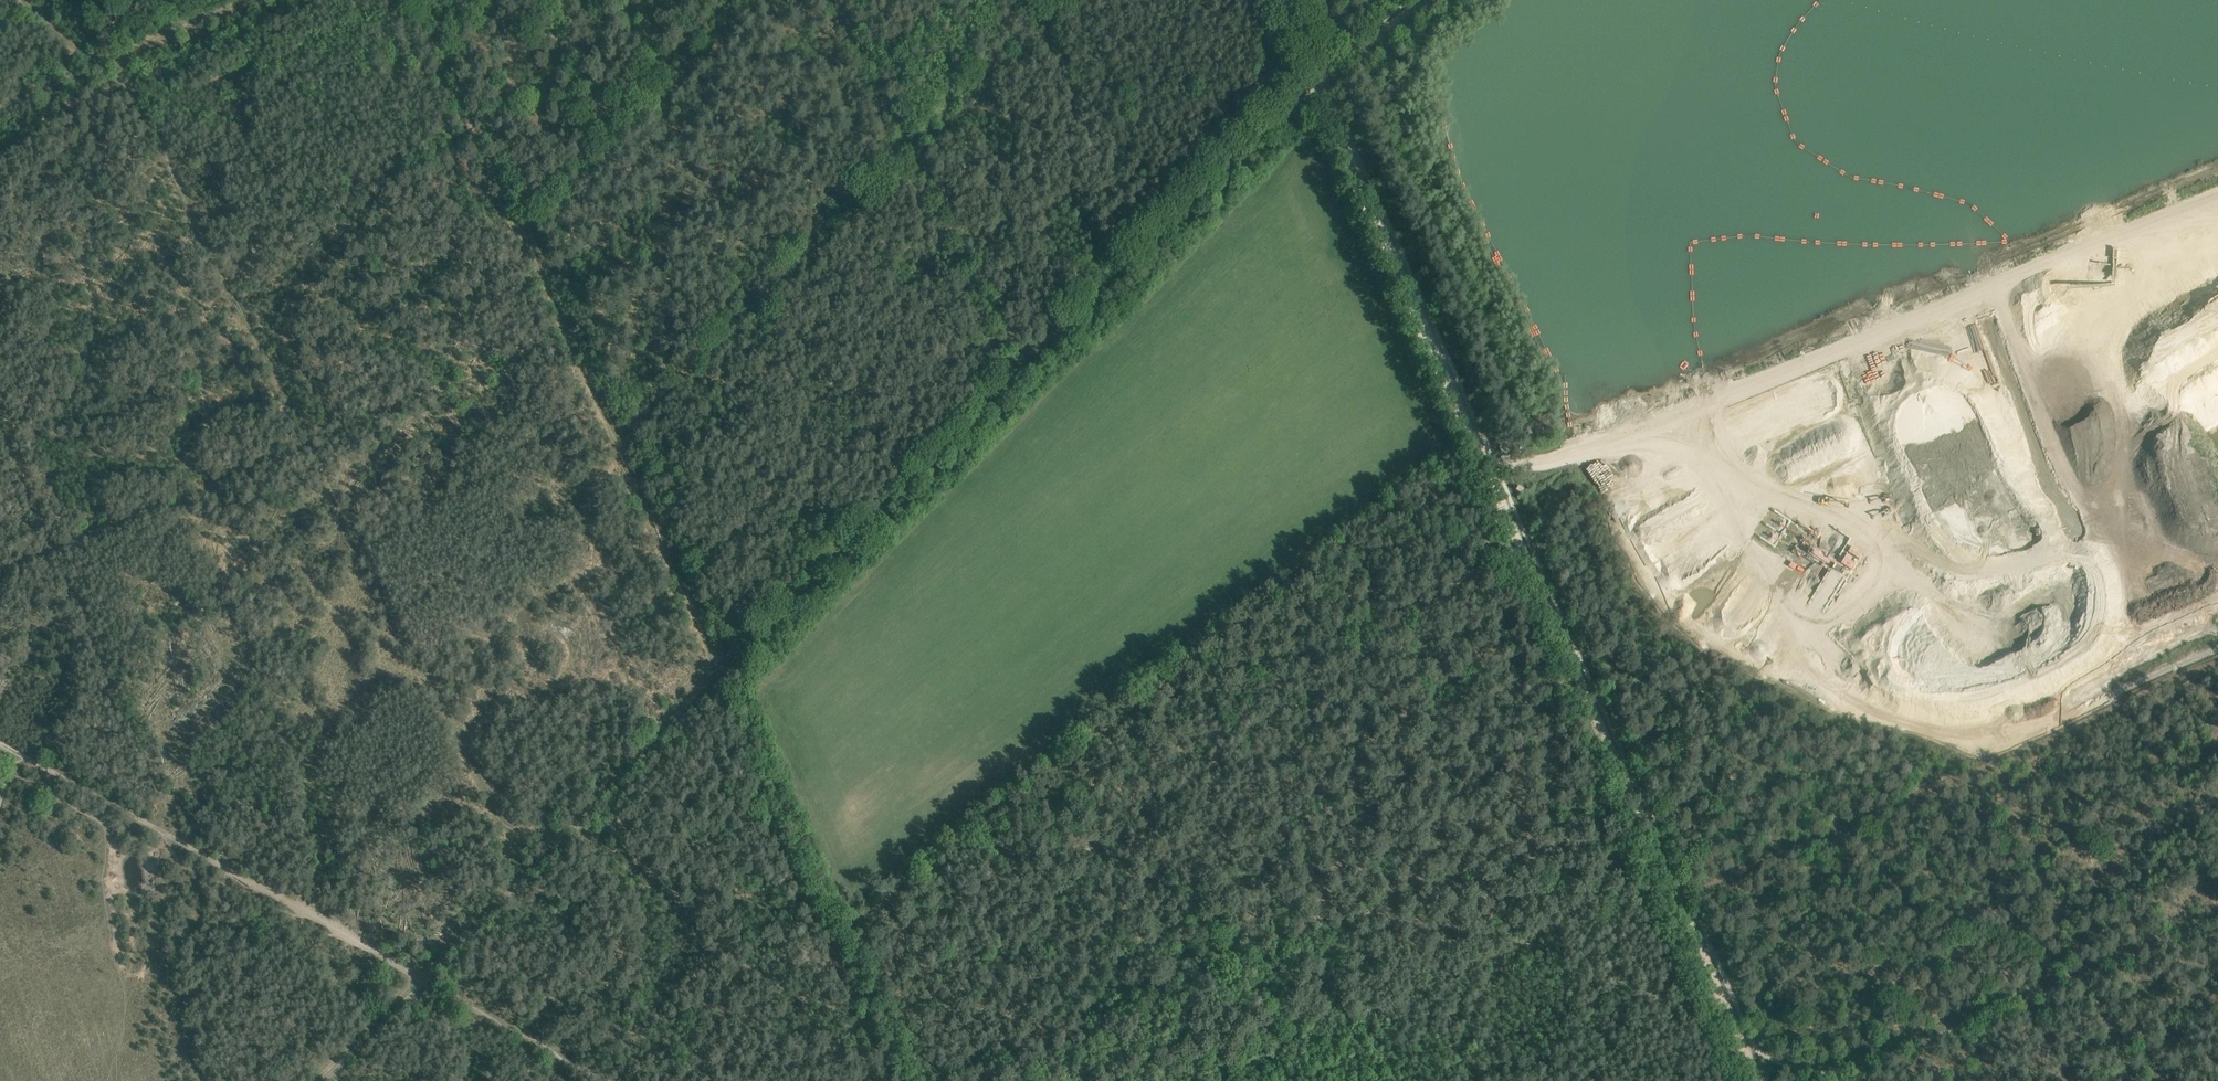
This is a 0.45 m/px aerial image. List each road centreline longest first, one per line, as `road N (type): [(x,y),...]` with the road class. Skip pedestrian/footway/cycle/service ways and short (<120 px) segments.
road 1 (track): [(1488,469),(1587,446),(1743,389),(2217,196)]
road 2 (track): [(1750,1053),(1488,469)]
road 3 (track): [(15,754),(422,981)]
road 4 (track): [(1318,79),(1488,469)]
road 5 (track): [(1157,232),(1318,79)]
road 6 (track): [(422,981),(602,1080)]
road 7 (track): [(1436,0),(1323,94)]

